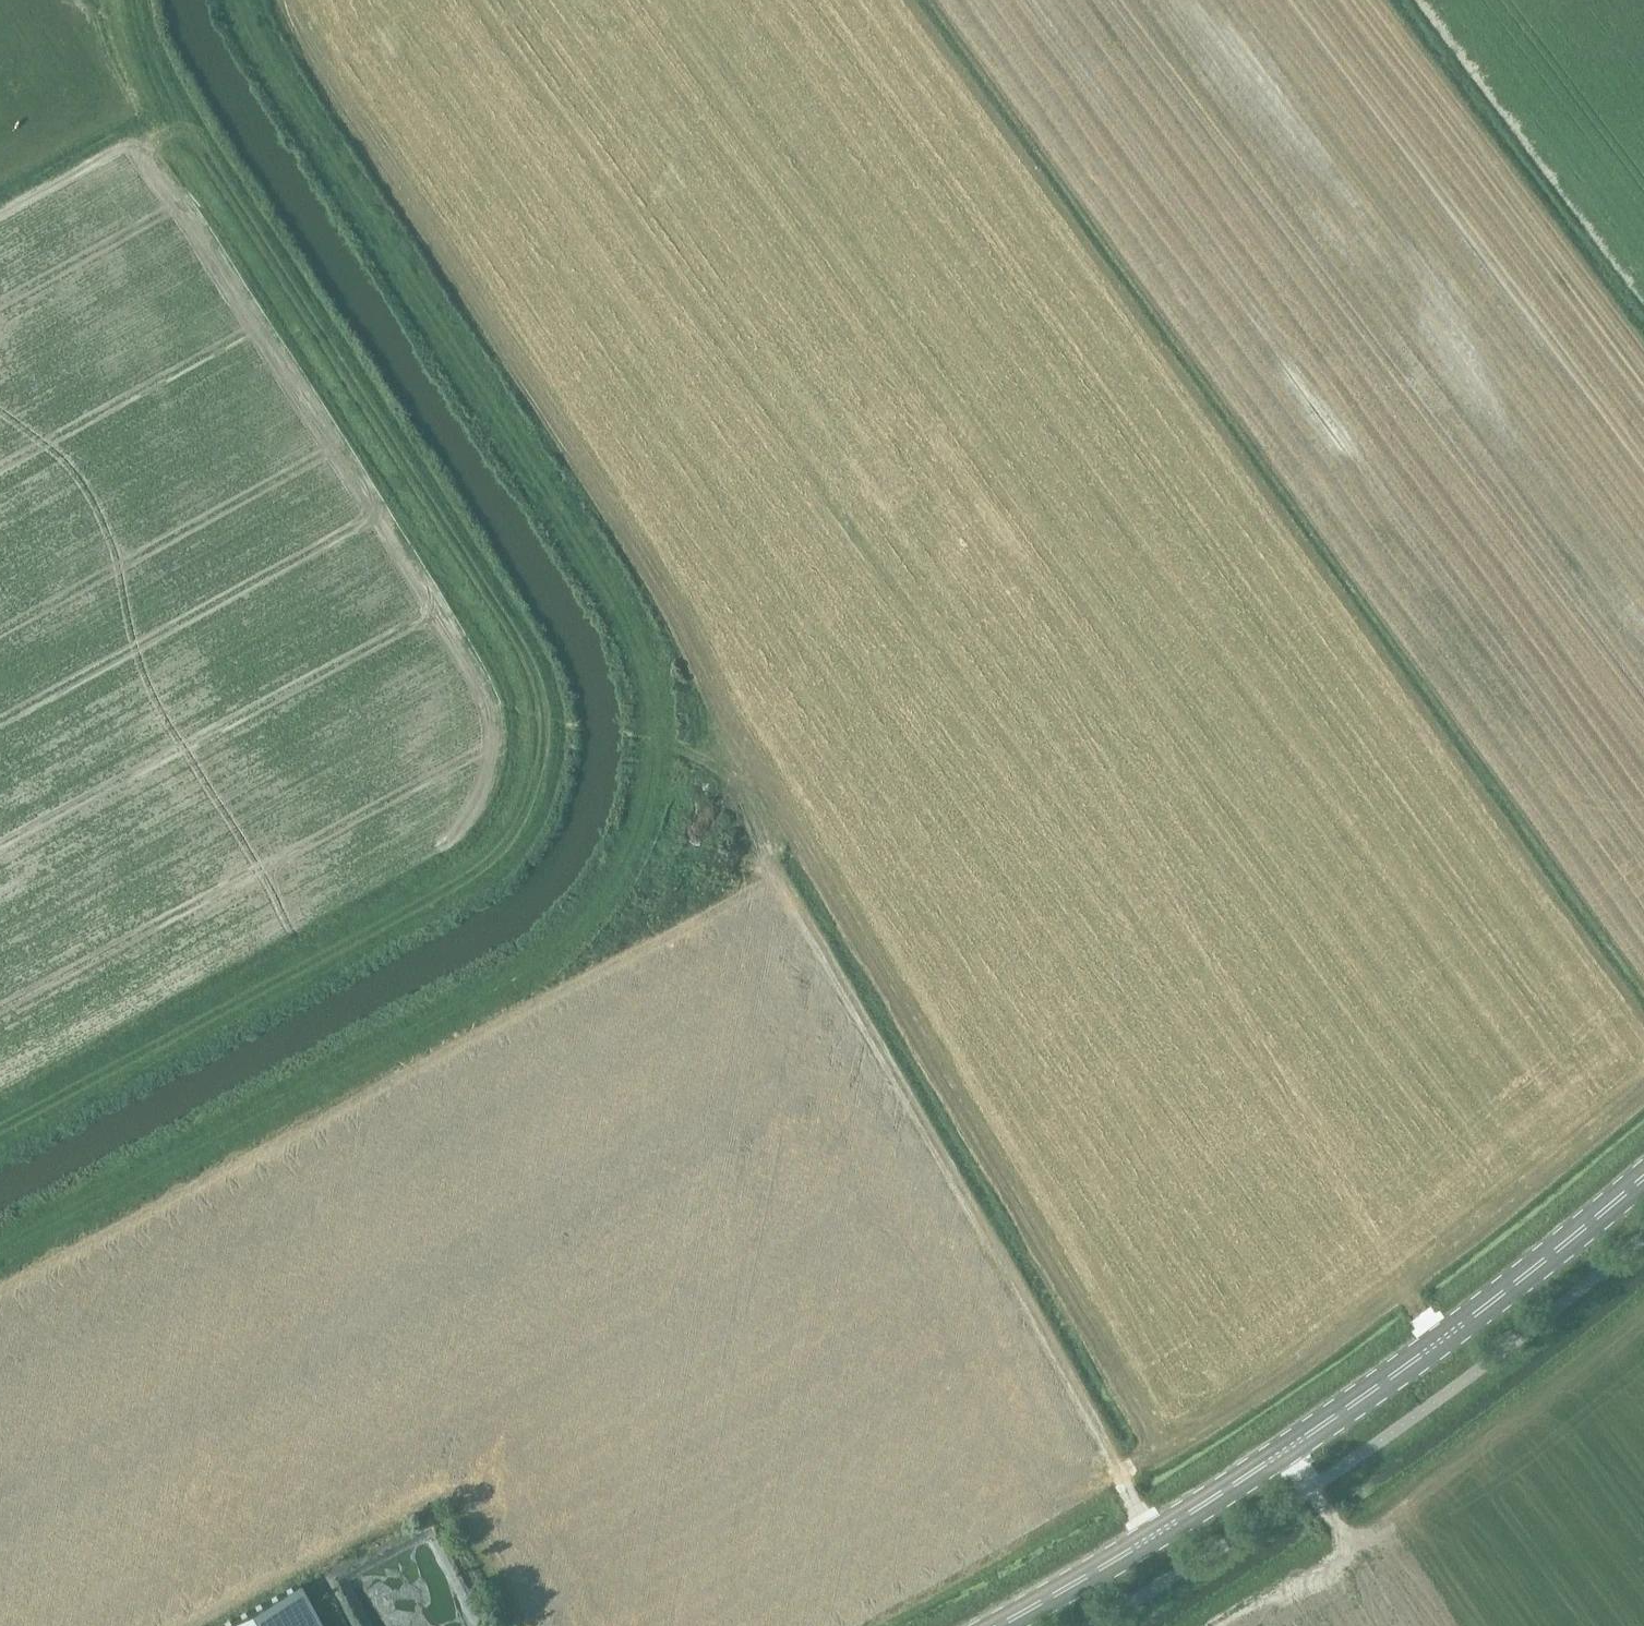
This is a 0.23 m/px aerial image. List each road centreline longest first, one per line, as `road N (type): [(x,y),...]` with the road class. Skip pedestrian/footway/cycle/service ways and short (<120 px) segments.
road 1 (track): [(232,0),(245,35),(581,563),(635,662),(639,788),(590,905),(543,951),(0,1243)]
road 2 (tertiary): [(986,1625),(1302,1438),(1643,1172)]
road 3 (track): [(539,710),(539,779),(513,844),(450,890),(0,1129)]

